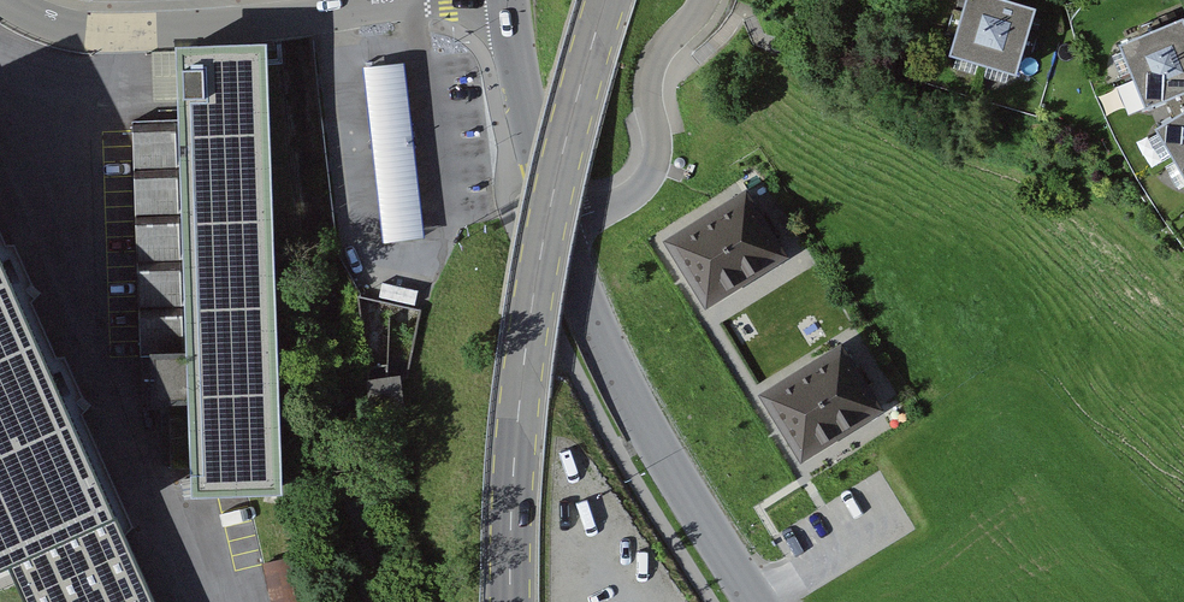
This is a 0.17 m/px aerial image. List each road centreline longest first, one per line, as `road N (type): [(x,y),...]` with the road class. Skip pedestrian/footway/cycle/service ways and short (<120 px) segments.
road 1 (primary): [(606,0),(551,203),(527,345),(513,601)]
road 2 (tertiary): [(553,234),(622,384),(754,601)]
road 3 (residential): [(410,0),(105,32),(11,0)]
road 4 (residential): [(553,234),(649,182),(660,154),(649,81),(666,46),(704,0)]
road 5 (tertiary): [(507,0),(553,234)]

